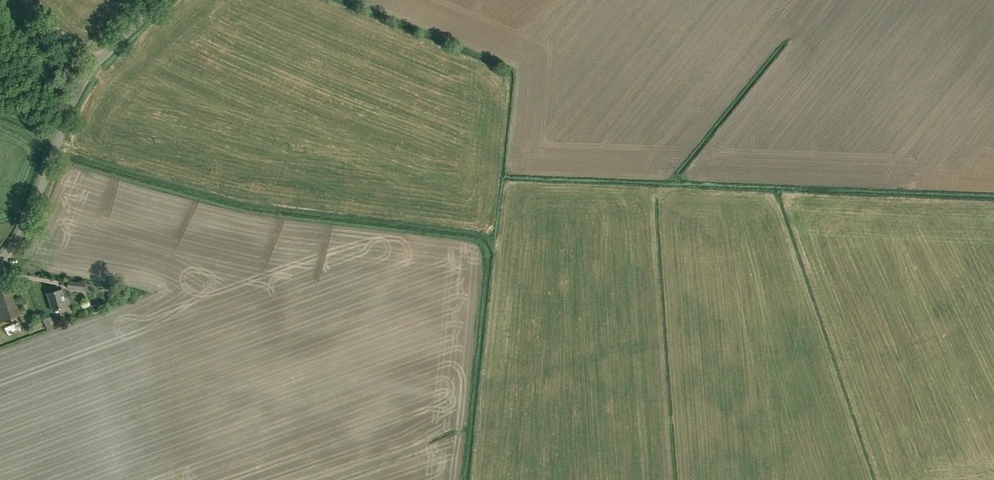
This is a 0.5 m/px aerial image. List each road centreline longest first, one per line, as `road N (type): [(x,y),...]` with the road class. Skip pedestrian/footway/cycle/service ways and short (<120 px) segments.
road 1 (unclassified): [(0,265),(26,231),(84,86),(166,0)]

